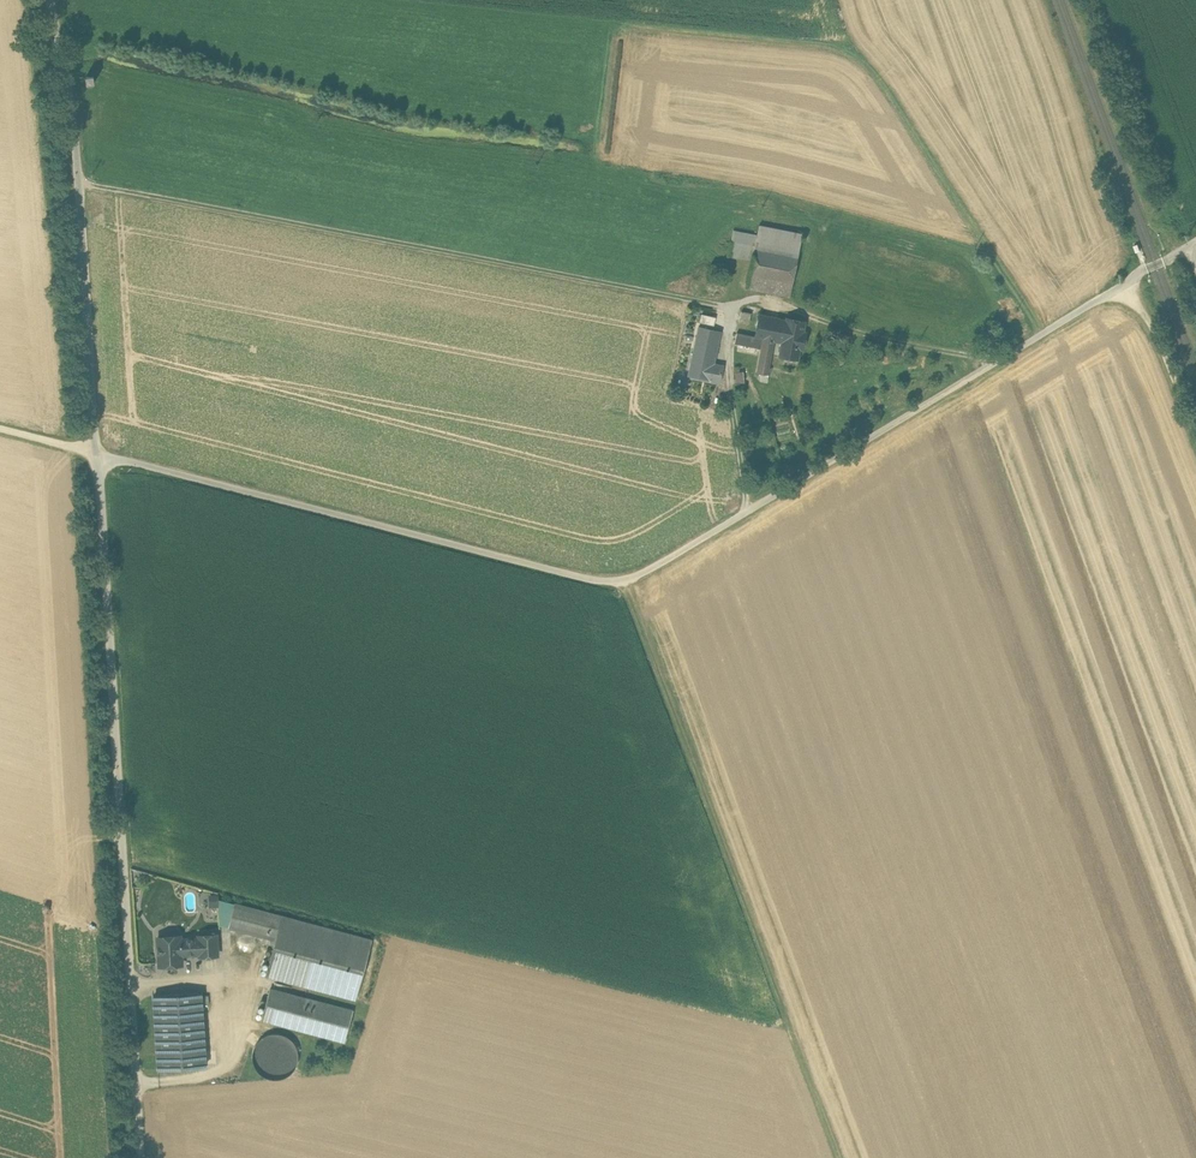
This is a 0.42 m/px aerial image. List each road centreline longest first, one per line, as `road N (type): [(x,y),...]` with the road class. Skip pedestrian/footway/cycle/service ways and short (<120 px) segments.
road 1 (unclassified): [(97,452),(583,579),(625,579),(668,561),(1195,240)]
road 2 (track): [(75,181),(733,307),(749,298),(998,360)]
road 3 (unclassified): [(97,452),(142,1157)]
road 4 (residential): [(46,0),(67,75),(97,452)]
road 5 (track): [(1044,332),(1021,309),(883,79),(846,49)]
road 6 (track): [(1128,279),(1195,427)]

